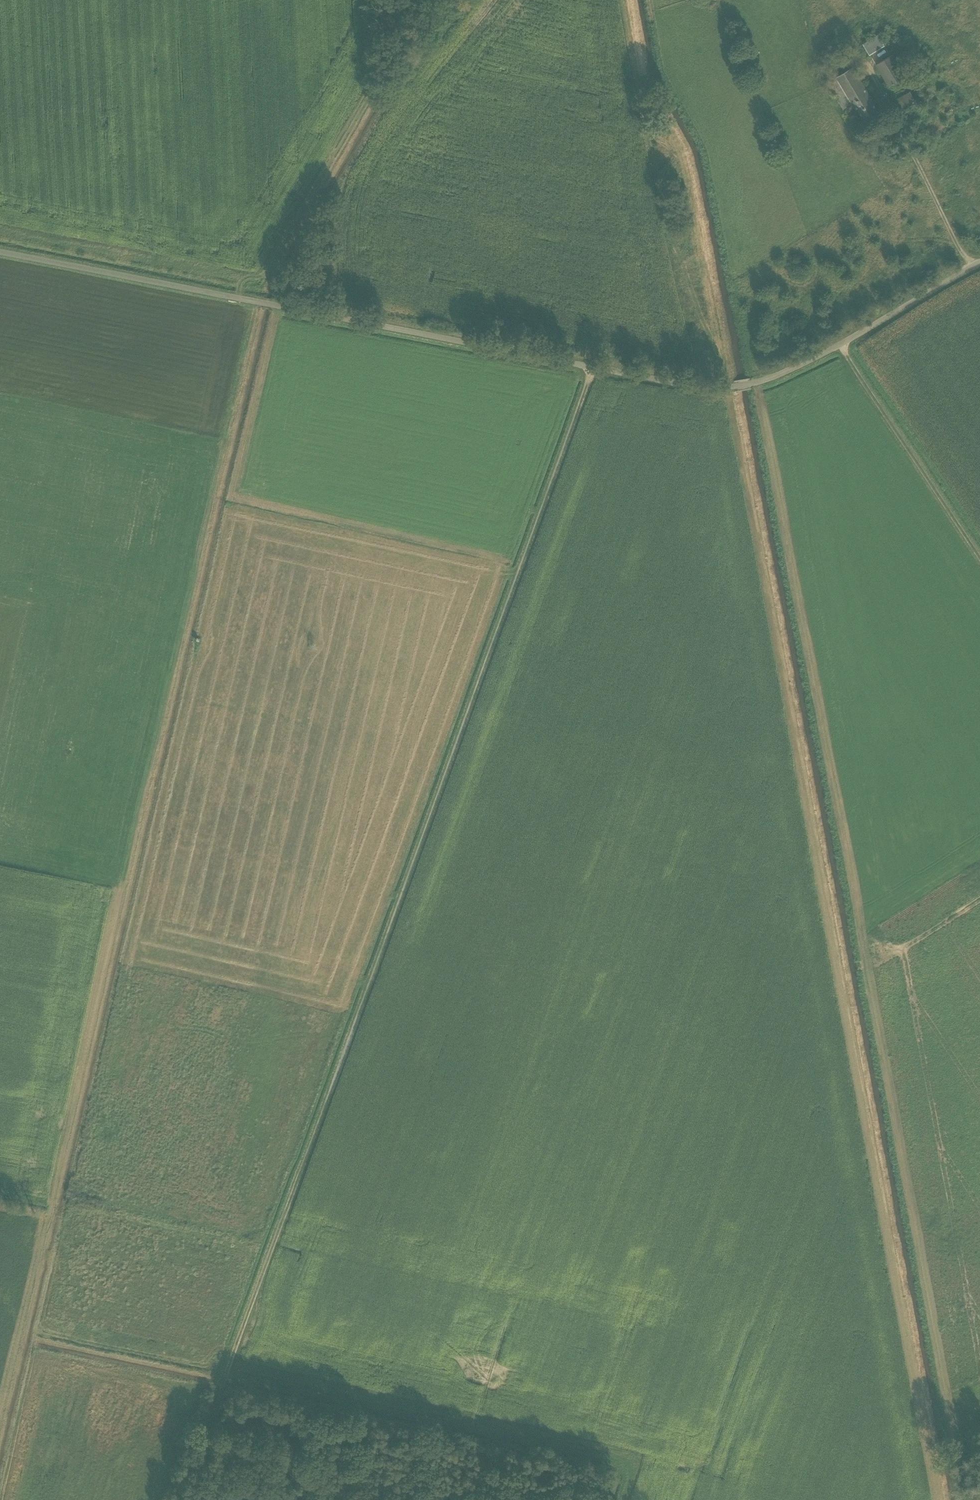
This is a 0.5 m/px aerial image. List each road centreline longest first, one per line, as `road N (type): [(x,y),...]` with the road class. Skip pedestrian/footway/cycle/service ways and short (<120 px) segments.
road 1 (track): [(593,367),(182,1499)]
road 2 (unclassified): [(979,264),(811,360),(716,388),(0,252)]
road 3 (track): [(979,559),(839,345)]
road 4 (track): [(875,78),(969,268)]

